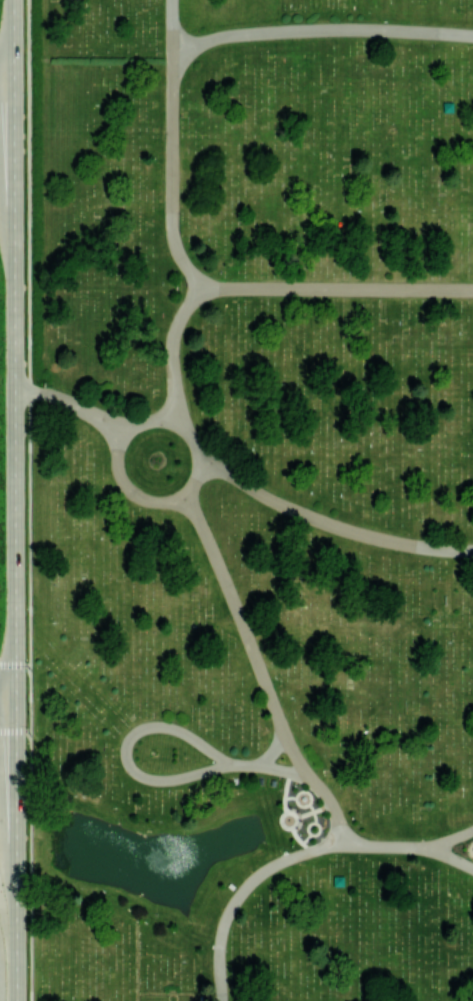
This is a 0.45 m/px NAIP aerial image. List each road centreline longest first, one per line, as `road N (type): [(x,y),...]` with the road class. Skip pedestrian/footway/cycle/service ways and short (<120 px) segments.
road 1 (secondary): [(15,700),(15,0)]
road 2 (secondary): [(16,1000),(15,700)]

